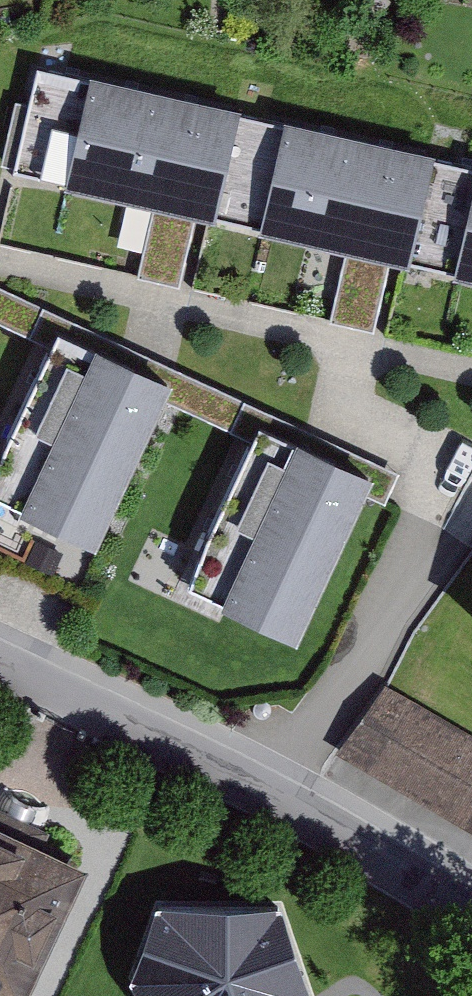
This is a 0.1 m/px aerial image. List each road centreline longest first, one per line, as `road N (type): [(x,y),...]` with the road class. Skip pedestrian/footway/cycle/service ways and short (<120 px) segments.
road 1 (residential): [(471,910),(271,793),(0,663)]

